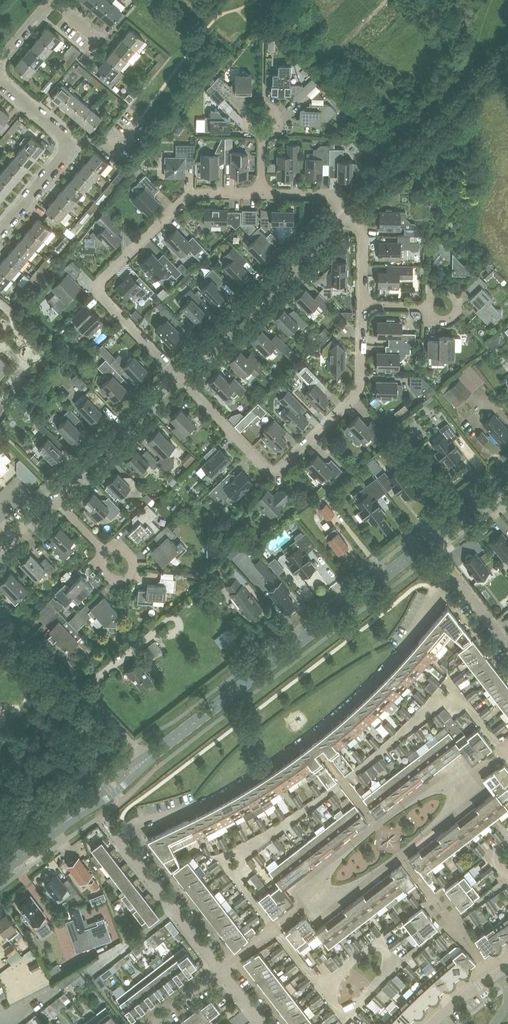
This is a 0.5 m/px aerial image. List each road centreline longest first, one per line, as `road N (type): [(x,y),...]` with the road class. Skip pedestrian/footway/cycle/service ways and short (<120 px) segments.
road 1 (residential): [(221,969),(115,837),(219,799),(299,745),(381,671),(440,587)]
road 2 (primary): [(144,761),(507,481)]
road 3 (residential): [(177,378),(265,473),(276,475),(355,406),(363,305)]
road 4 (residential): [(177,378),(96,287),(195,194),(260,193)]
road 5 (residential): [(177,378),(343,217)]
road 6 (residential): [(474,774),(448,773),(319,869),(308,903)]
road 7 (residential): [(308,903),(342,897),(472,798),(474,774)]
road 8 (residential): [(5,226),(69,149),(68,138),(0,81)]
road 9 (residential): [(54,495),(177,378)]
road 10 (track): [(0,788),(25,785),(122,735)]

